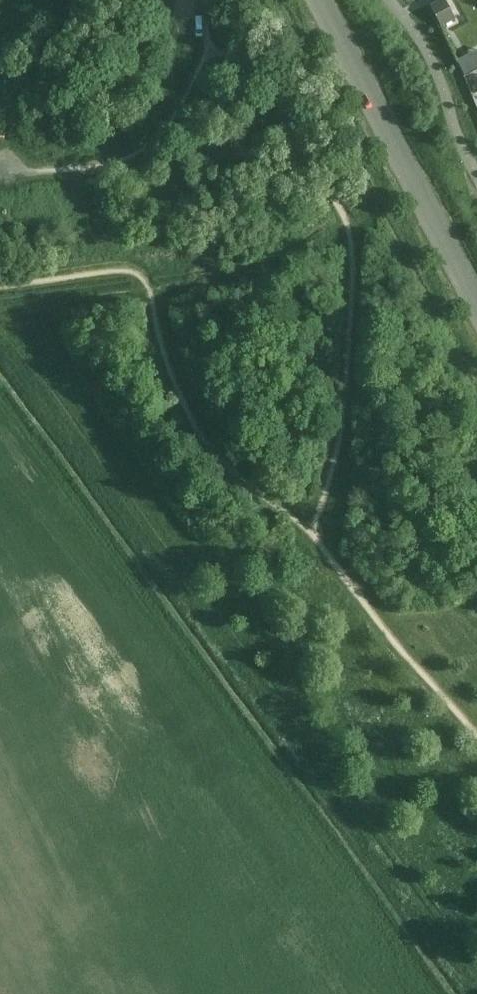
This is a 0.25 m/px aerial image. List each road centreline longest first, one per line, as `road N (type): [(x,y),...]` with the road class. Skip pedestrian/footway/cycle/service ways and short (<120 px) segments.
road 1 (tertiary): [(476,312),(323,0)]

